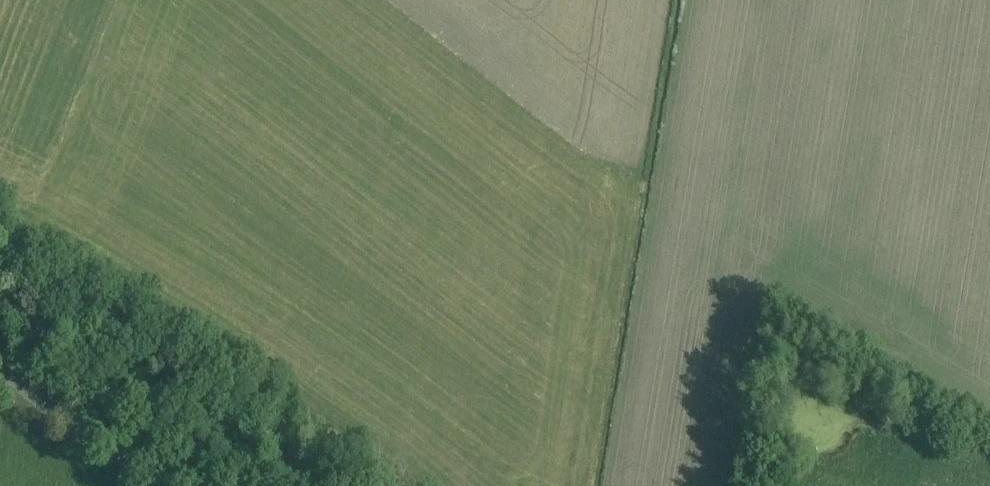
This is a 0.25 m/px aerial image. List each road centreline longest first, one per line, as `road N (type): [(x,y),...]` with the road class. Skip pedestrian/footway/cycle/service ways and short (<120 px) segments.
road 1 (unclassified): [(172,485),(72,421),(0,360)]

